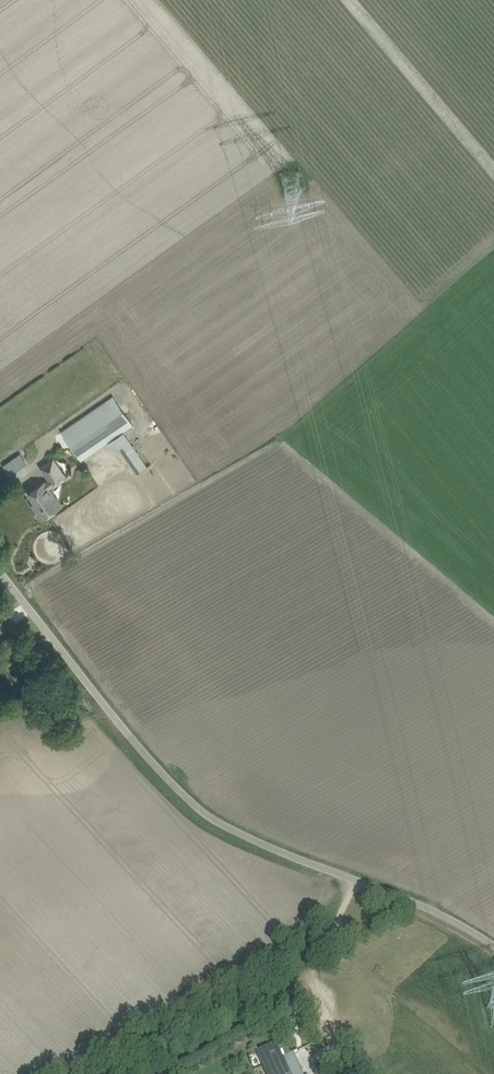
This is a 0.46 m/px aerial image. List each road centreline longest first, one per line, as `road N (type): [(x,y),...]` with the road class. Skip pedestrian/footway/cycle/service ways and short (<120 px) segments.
road 1 (unclassified): [(493,952),(366,887),(242,837),(199,808),(156,767),(0,572)]
road 2 (track): [(158,1073),(296,989),(346,914)]

